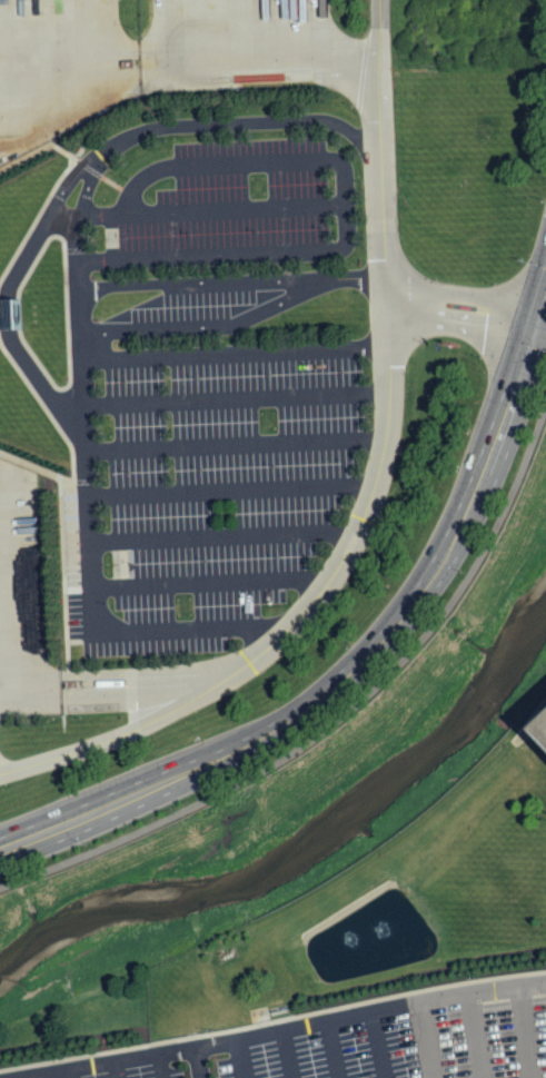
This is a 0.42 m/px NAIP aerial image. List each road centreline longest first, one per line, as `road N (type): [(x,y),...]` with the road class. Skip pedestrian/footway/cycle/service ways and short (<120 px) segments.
road 1 (primary): [(0,852),(225,760),(315,706),(375,652),(435,575),(487,472),(545,296)]

